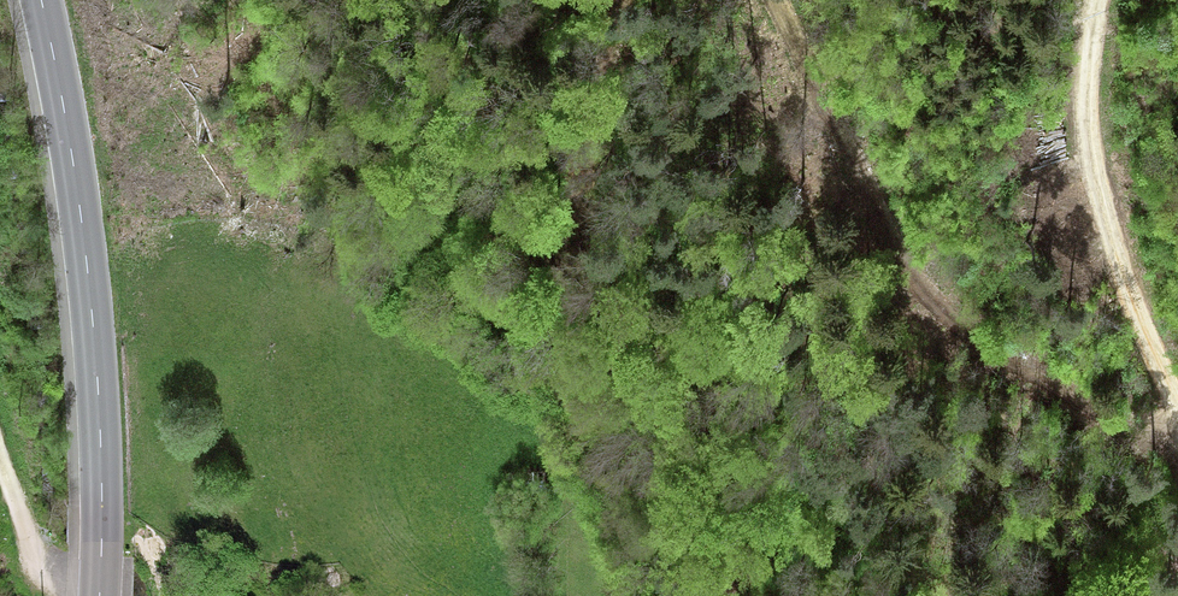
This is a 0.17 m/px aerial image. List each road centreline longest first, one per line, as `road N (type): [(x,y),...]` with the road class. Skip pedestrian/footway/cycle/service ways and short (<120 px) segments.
road 1 (tertiary): [(100,595),(98,434),(82,254),(36,0)]
road 2 (track): [(1177,417),(1098,202),(1095,0)]
road 3 (track): [(88,595),(30,538),(0,462)]

